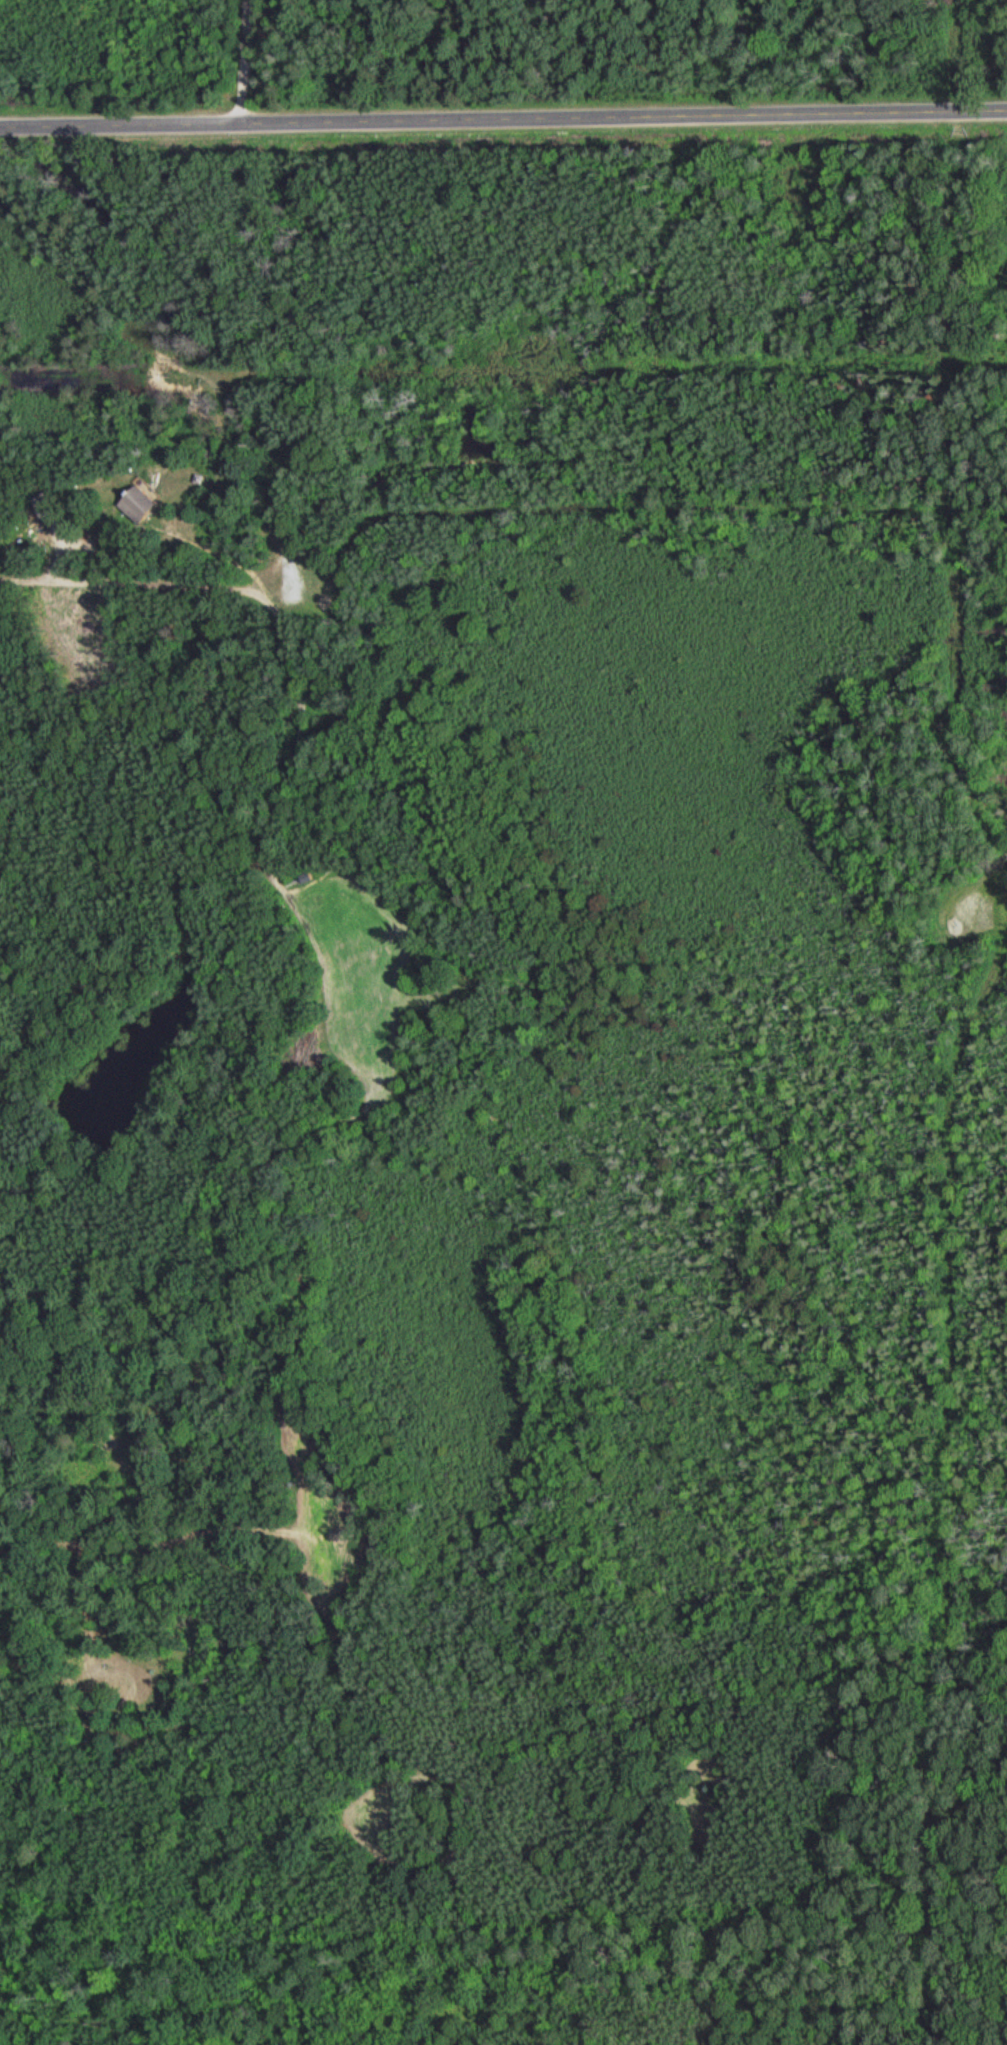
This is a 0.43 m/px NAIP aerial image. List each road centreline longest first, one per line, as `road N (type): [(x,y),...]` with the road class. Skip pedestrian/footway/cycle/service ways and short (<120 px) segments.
road 1 (residential): [(0,131),(1006,112)]

